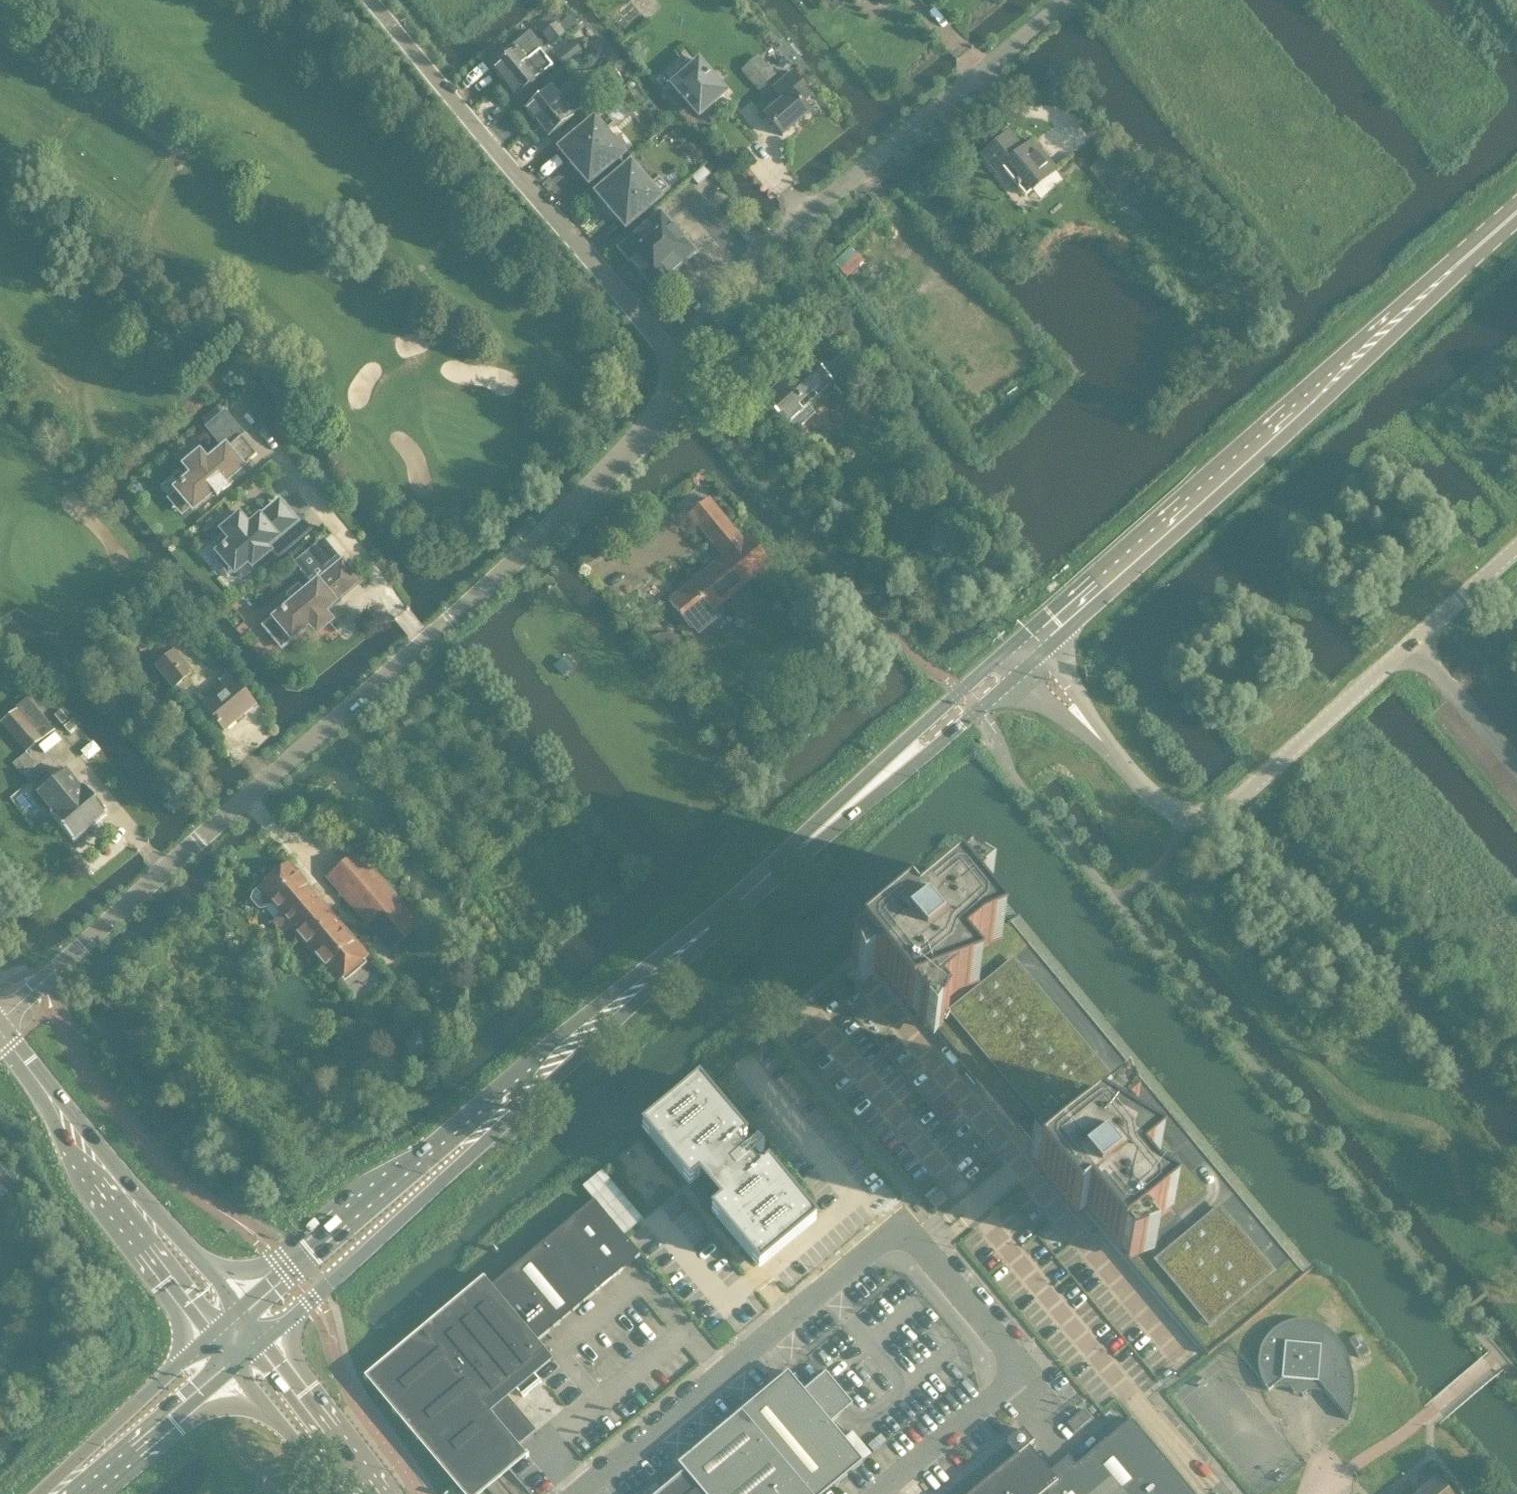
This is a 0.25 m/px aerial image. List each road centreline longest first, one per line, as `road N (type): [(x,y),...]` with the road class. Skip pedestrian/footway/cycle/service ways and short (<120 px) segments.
road 1 (unclassified): [(43,981),(605,478),(650,427),(679,368)]
road 2 (unclassified): [(872,1493),(1017,1368),(902,1226),(588,1493)]
road 3 (primary): [(1033,642),(1516,214)]
road 4 (unclassified): [(679,368),(777,246),(1073,0)]
road 5 (primary): [(487,1121),(890,771)]
road 6 (unclassified): [(679,368),(375,0)]
road 7 (unclassified): [(1516,550),(1234,804)]
road 8 (primary): [(487,1121),(446,1136),(239,1310)]
road 9 (primary): [(266,1340),(468,1155),(487,1121)]
road 10 (secondary): [(140,1210),(0,1033)]
road 11 (primary): [(211,1334),(79,1459),(60,1493)]
road 12 (primary): [(67,1493),(98,1483),(237,1365)]
road 13 (unclassified): [(380,1493),(266,1340)]
road 14 (unclassified): [(1091,732),(1151,798),(1182,816),(1200,818),(1234,804)]
road 15 (primary): [(890,771),(961,724),(1000,687),(1011,660)]
road 16 (primary): [(1011,660),(986,669),(916,731),(890,771)]
road 17 (unclassified): [(237,1365),(342,1493)]
road 18 (secondary): [(140,1210),(149,1248),(211,1334)]
road 19 (secondary): [(239,1310),(169,1231),(140,1210)]

